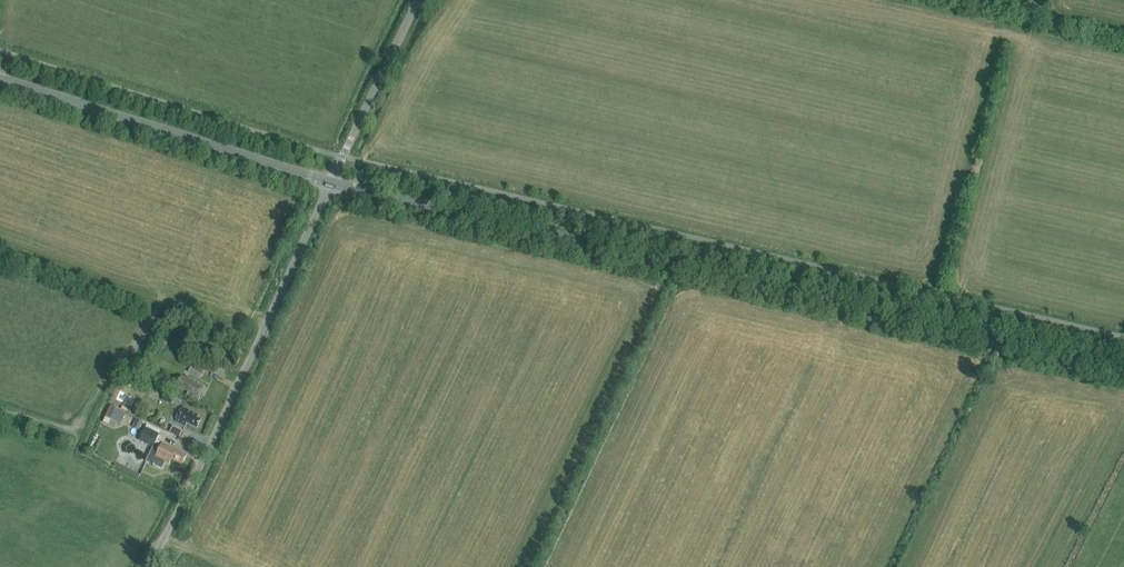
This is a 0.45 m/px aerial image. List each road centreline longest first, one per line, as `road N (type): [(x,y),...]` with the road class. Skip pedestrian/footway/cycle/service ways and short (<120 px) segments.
road 1 (tertiary): [(1123,369),(331,184)]
road 2 (unclassified): [(144,566),(331,184)]
road 3 (tertiary): [(331,184),(0,80)]
road 4 (unclassified): [(331,184),(419,0)]

